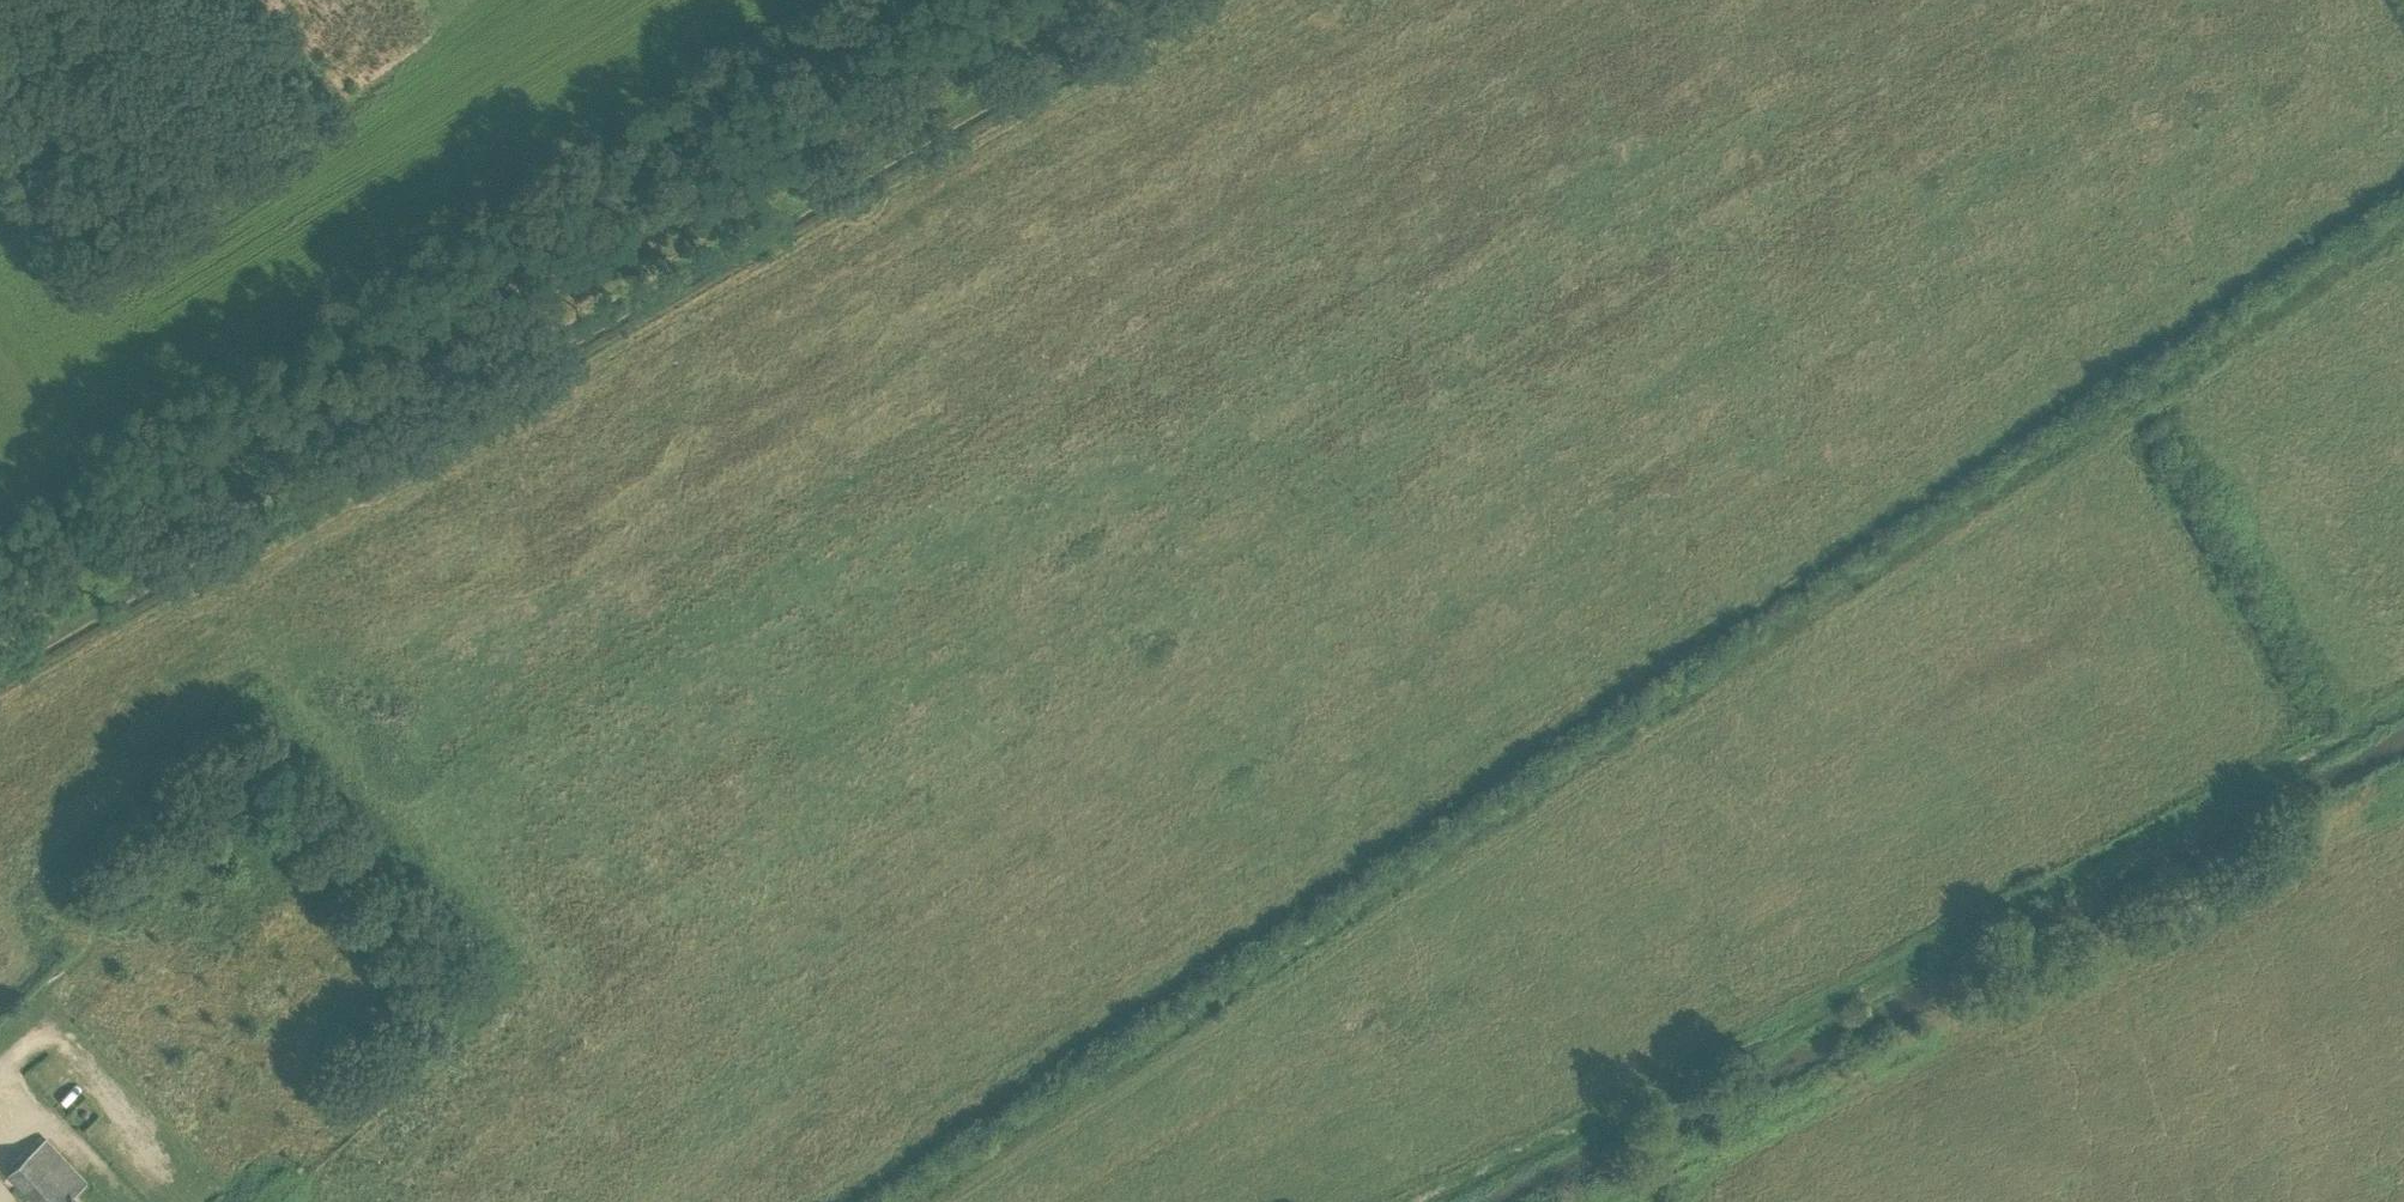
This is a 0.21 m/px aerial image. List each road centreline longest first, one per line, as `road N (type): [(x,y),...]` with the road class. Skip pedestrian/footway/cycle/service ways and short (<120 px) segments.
road 1 (track): [(1154,0),(501,386),(0,661)]

